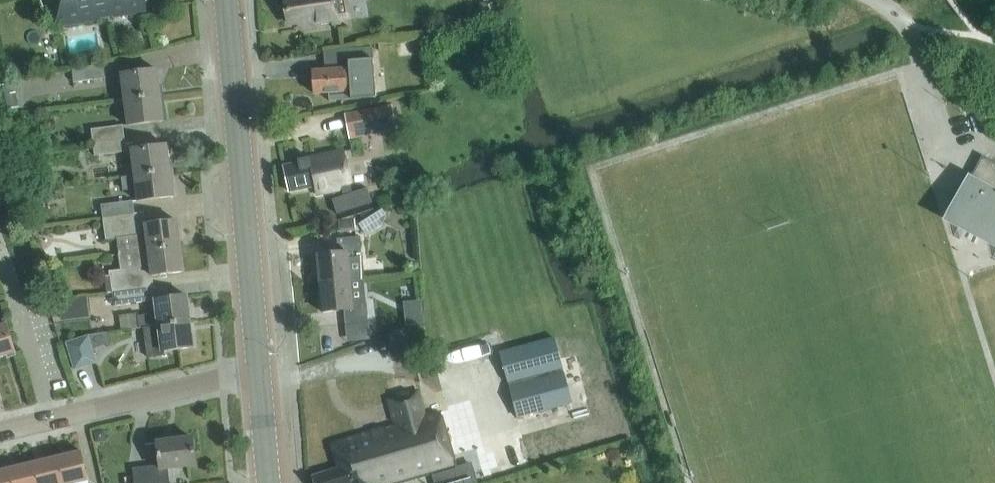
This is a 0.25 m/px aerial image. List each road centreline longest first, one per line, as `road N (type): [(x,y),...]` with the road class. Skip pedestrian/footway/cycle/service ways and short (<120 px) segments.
road 1 (secondary): [(263,370),(231,0)]
road 2 (residential): [(52,421),(263,370)]
road 3 (residential): [(12,280),(52,421)]

